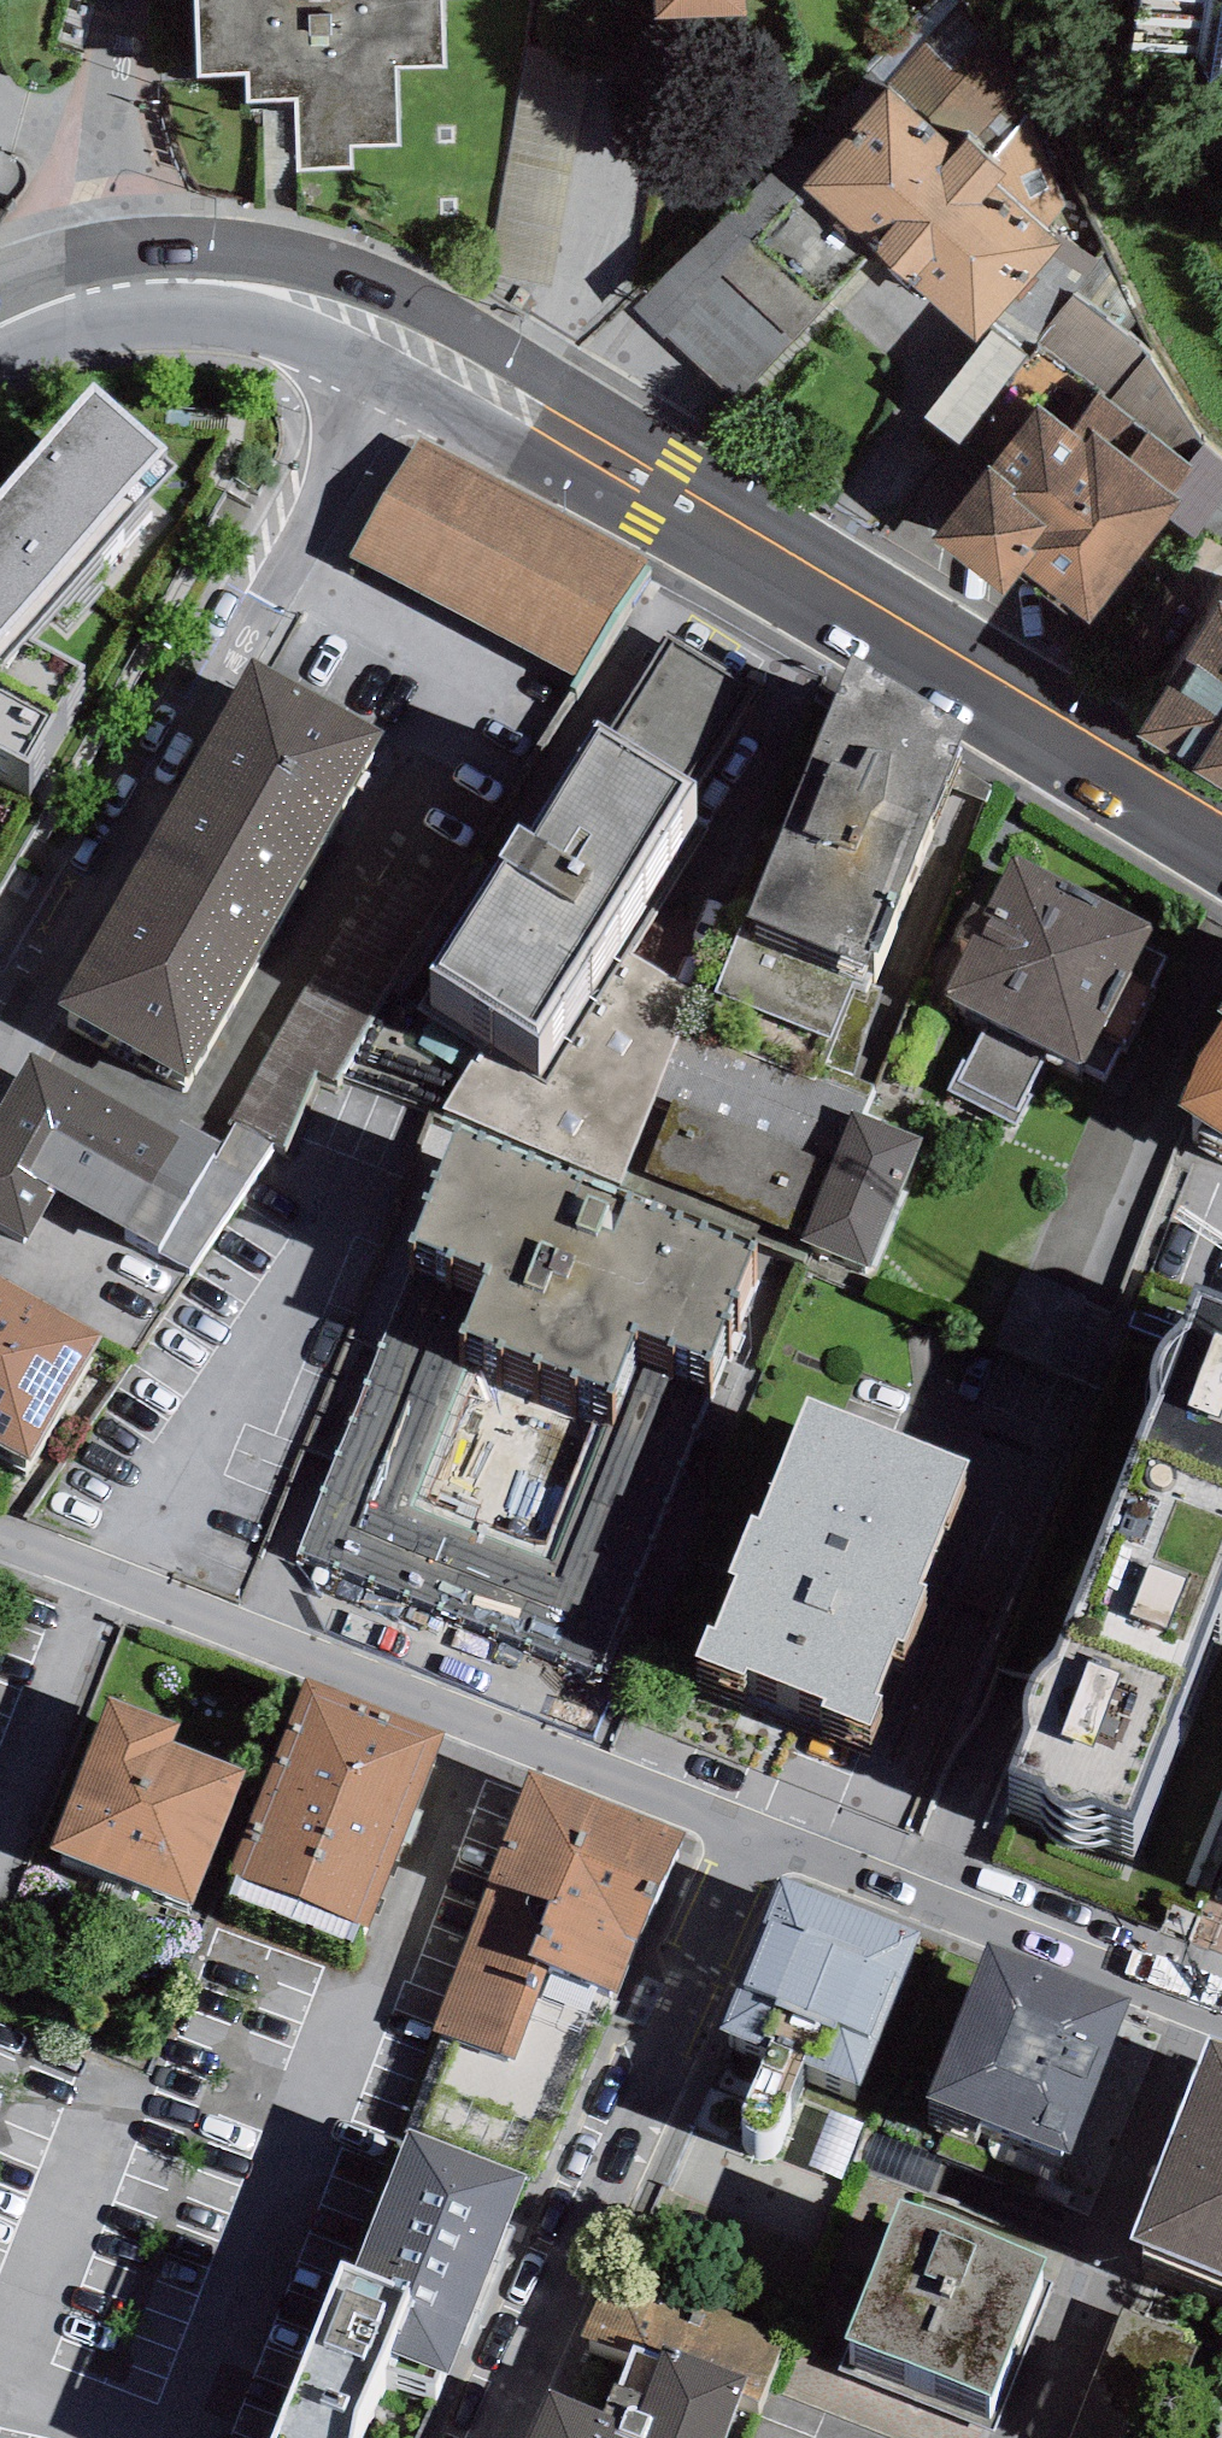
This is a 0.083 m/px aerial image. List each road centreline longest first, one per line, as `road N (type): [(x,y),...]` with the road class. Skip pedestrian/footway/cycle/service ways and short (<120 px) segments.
road 1 (secondary): [(1221,832),(412,337)]
road 2 (residential): [(412,337),(0,1076)]
road 3 (residential): [(753,1844),(0,1544)]
road 4 (residential): [(483,2437),(753,1844)]
road 5 (residential): [(753,1844),(1221,2030)]
road 6 (secondary): [(412,337),(277,284),(165,267),(110,271)]
road 7 (residential): [(125,0),(110,271)]

